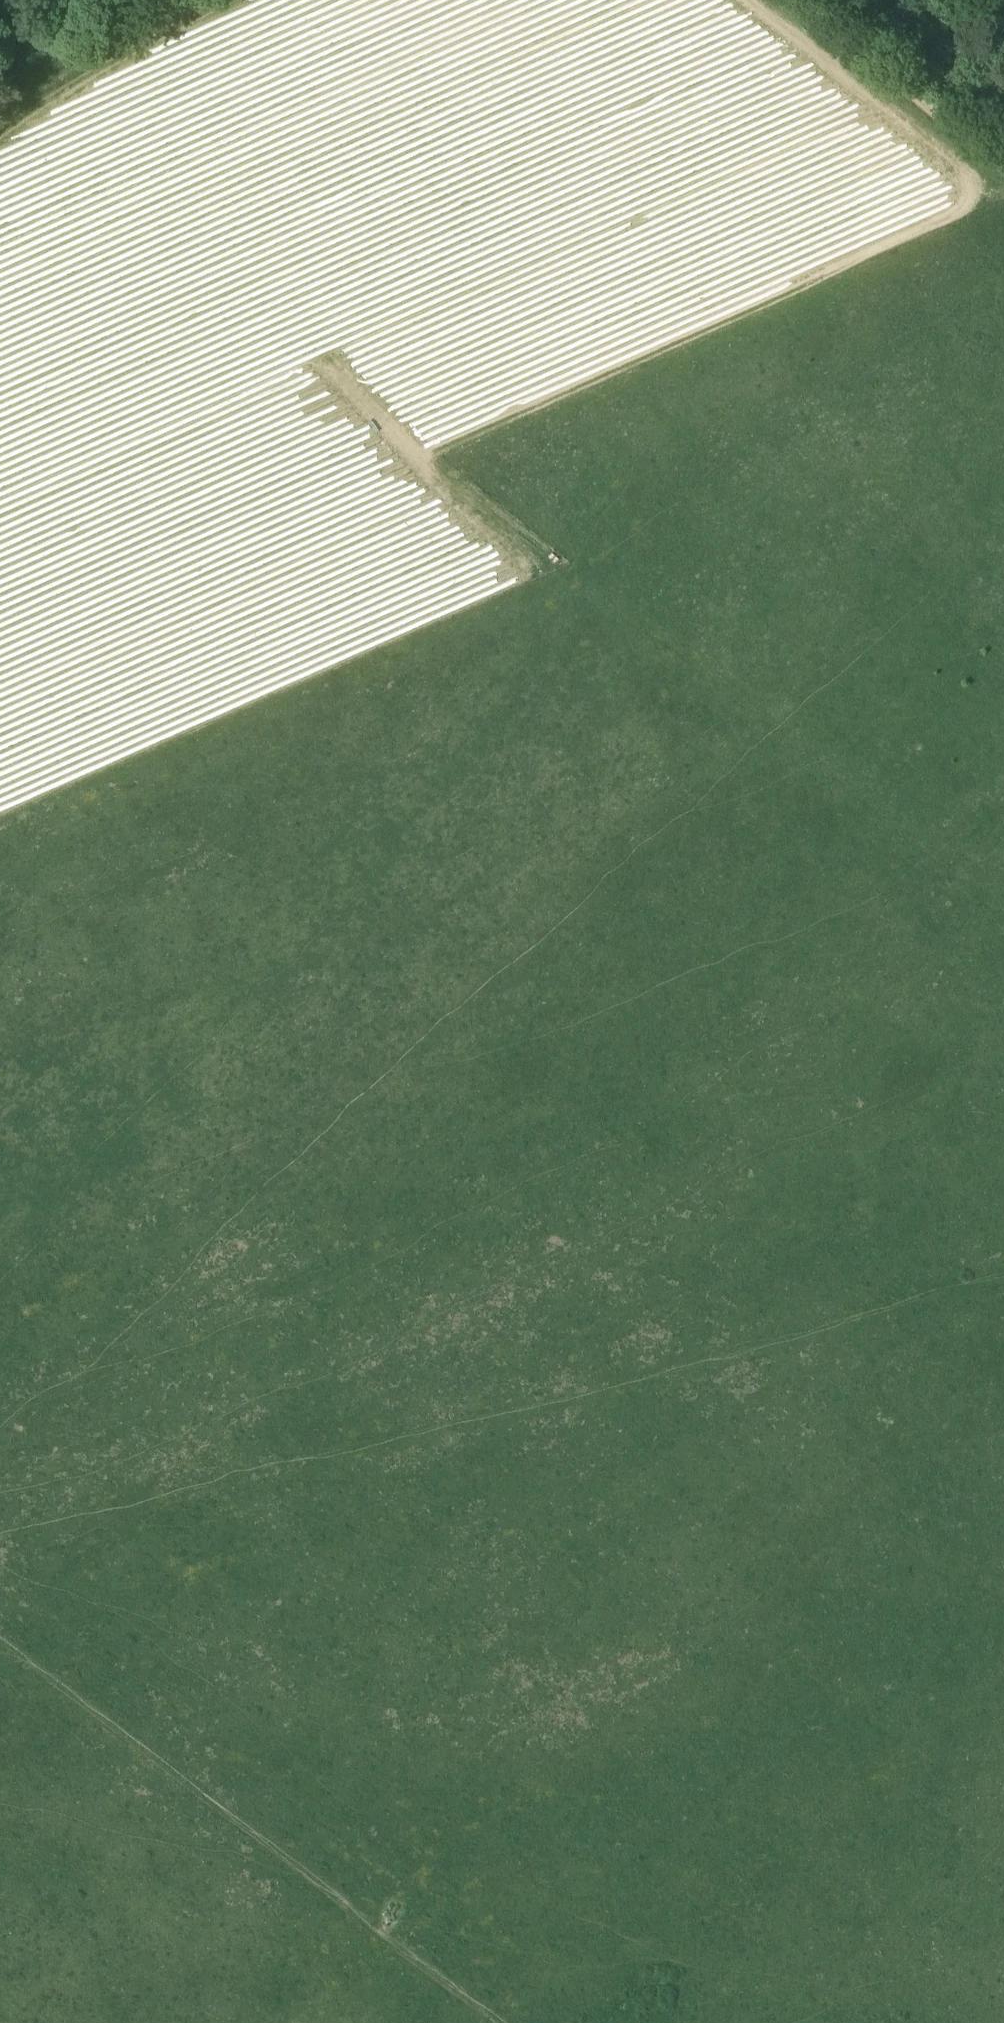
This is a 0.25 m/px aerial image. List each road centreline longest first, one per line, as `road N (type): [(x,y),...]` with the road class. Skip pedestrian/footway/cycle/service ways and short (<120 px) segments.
road 1 (track): [(1003,158),(806,0)]

